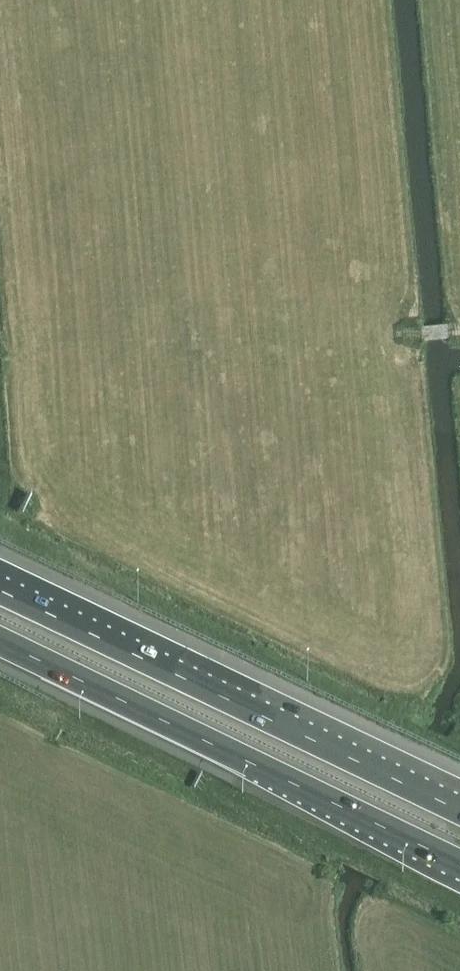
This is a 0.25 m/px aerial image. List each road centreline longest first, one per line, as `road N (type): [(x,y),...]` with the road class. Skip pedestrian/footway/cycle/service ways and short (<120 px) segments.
road 1 (unclassified): [(459,499),(405,416),(398,381),(361,0)]
road 2 (motorway): [(0,641),(459,865)]
road 3 (motorway): [(459,810),(0,589)]

